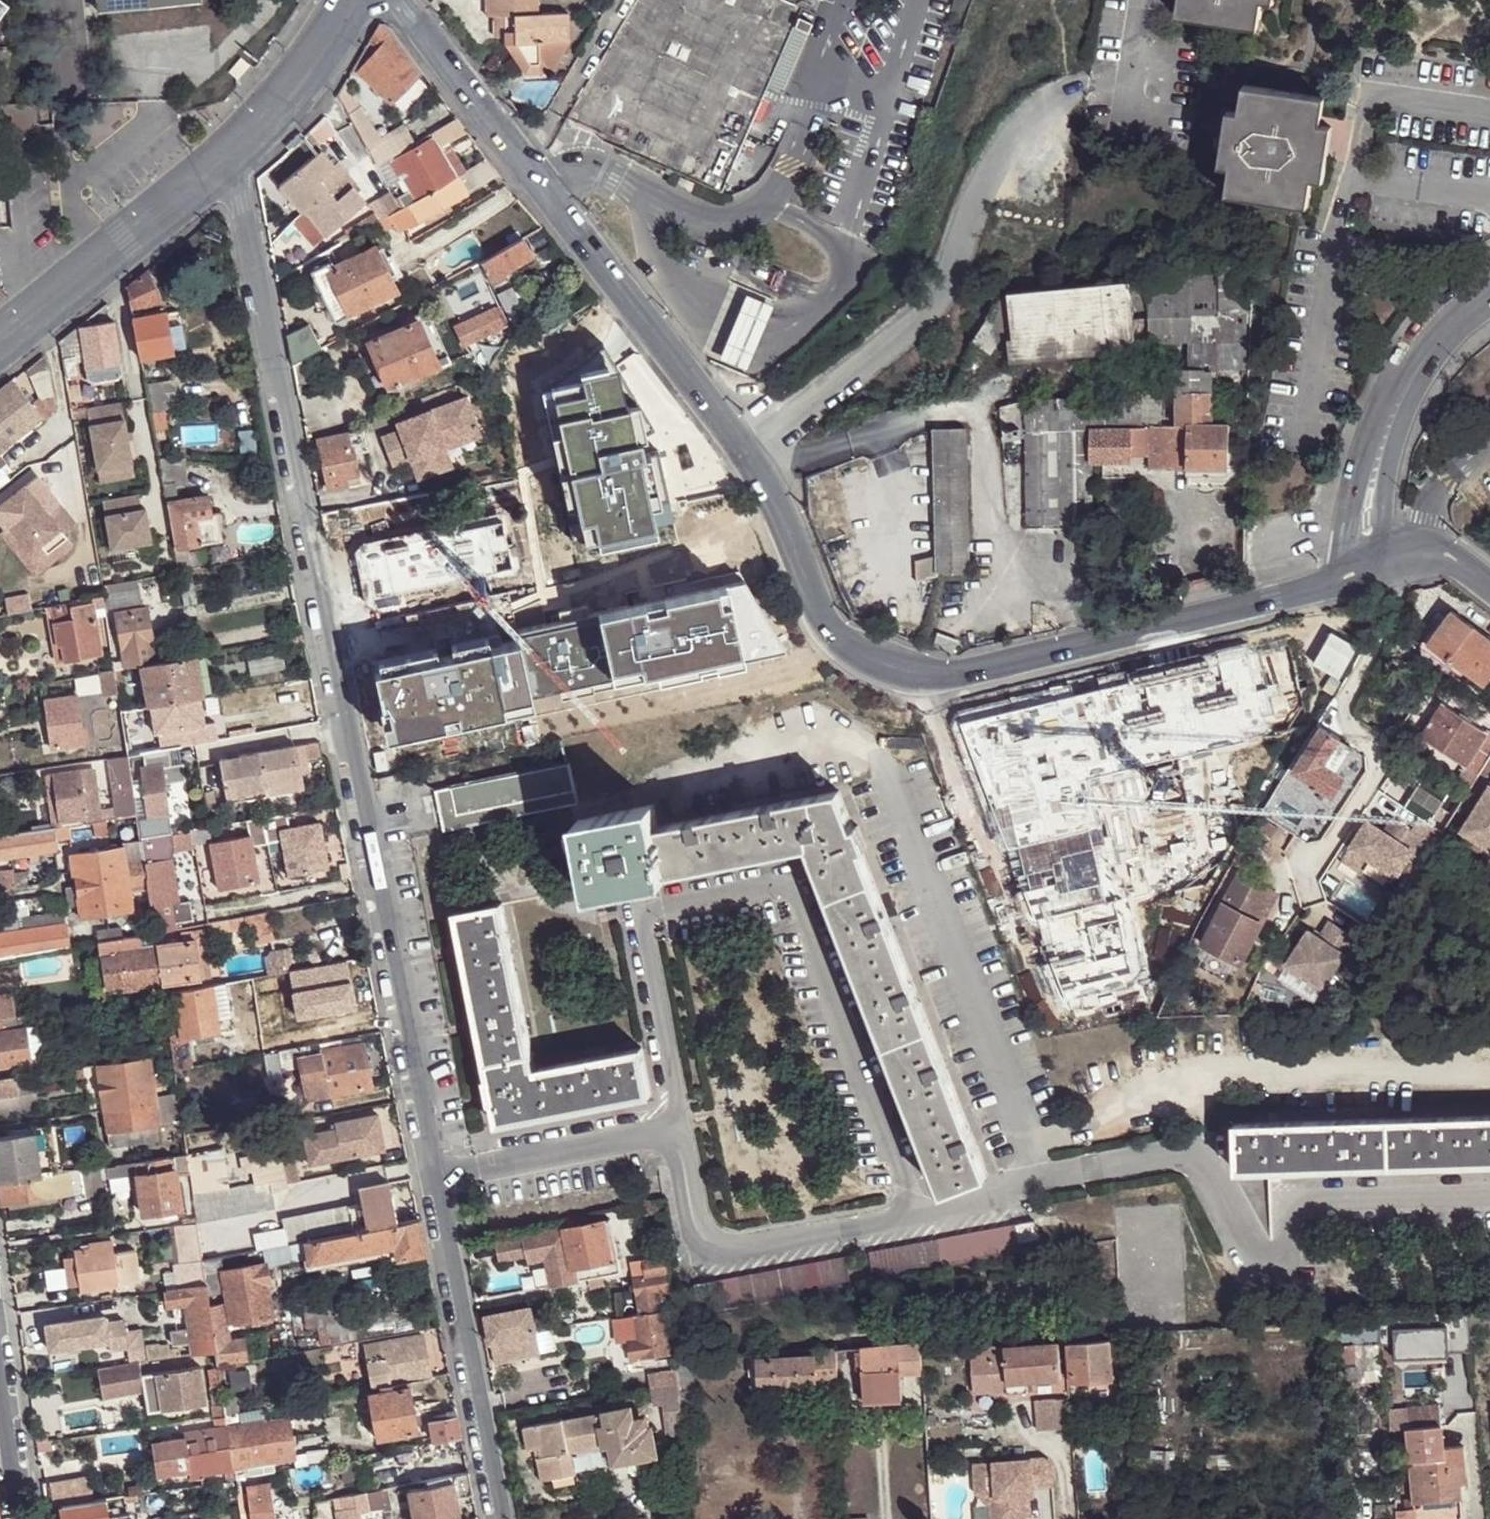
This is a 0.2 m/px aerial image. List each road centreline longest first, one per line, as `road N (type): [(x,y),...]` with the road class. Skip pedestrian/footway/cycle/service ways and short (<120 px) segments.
road 1 (residential): [(496,1518),(228,149)]
road 2 (tertiary): [(403,0),(743,456),(825,623),(860,653),(908,672),(957,676),(1345,575)]
road 3 (tertiary): [(228,149),(0,343)]
road 4 (tertiary): [(1443,335),(1398,375),(1375,417),(1345,575)]
road 5 (tertiary): [(1388,564),(1392,469),(1404,418),(1443,335)]
road 6 (tertiary): [(353,0),(307,72),(228,149)]
road 7 (tertiary): [(0,1389),(20,1518)]

